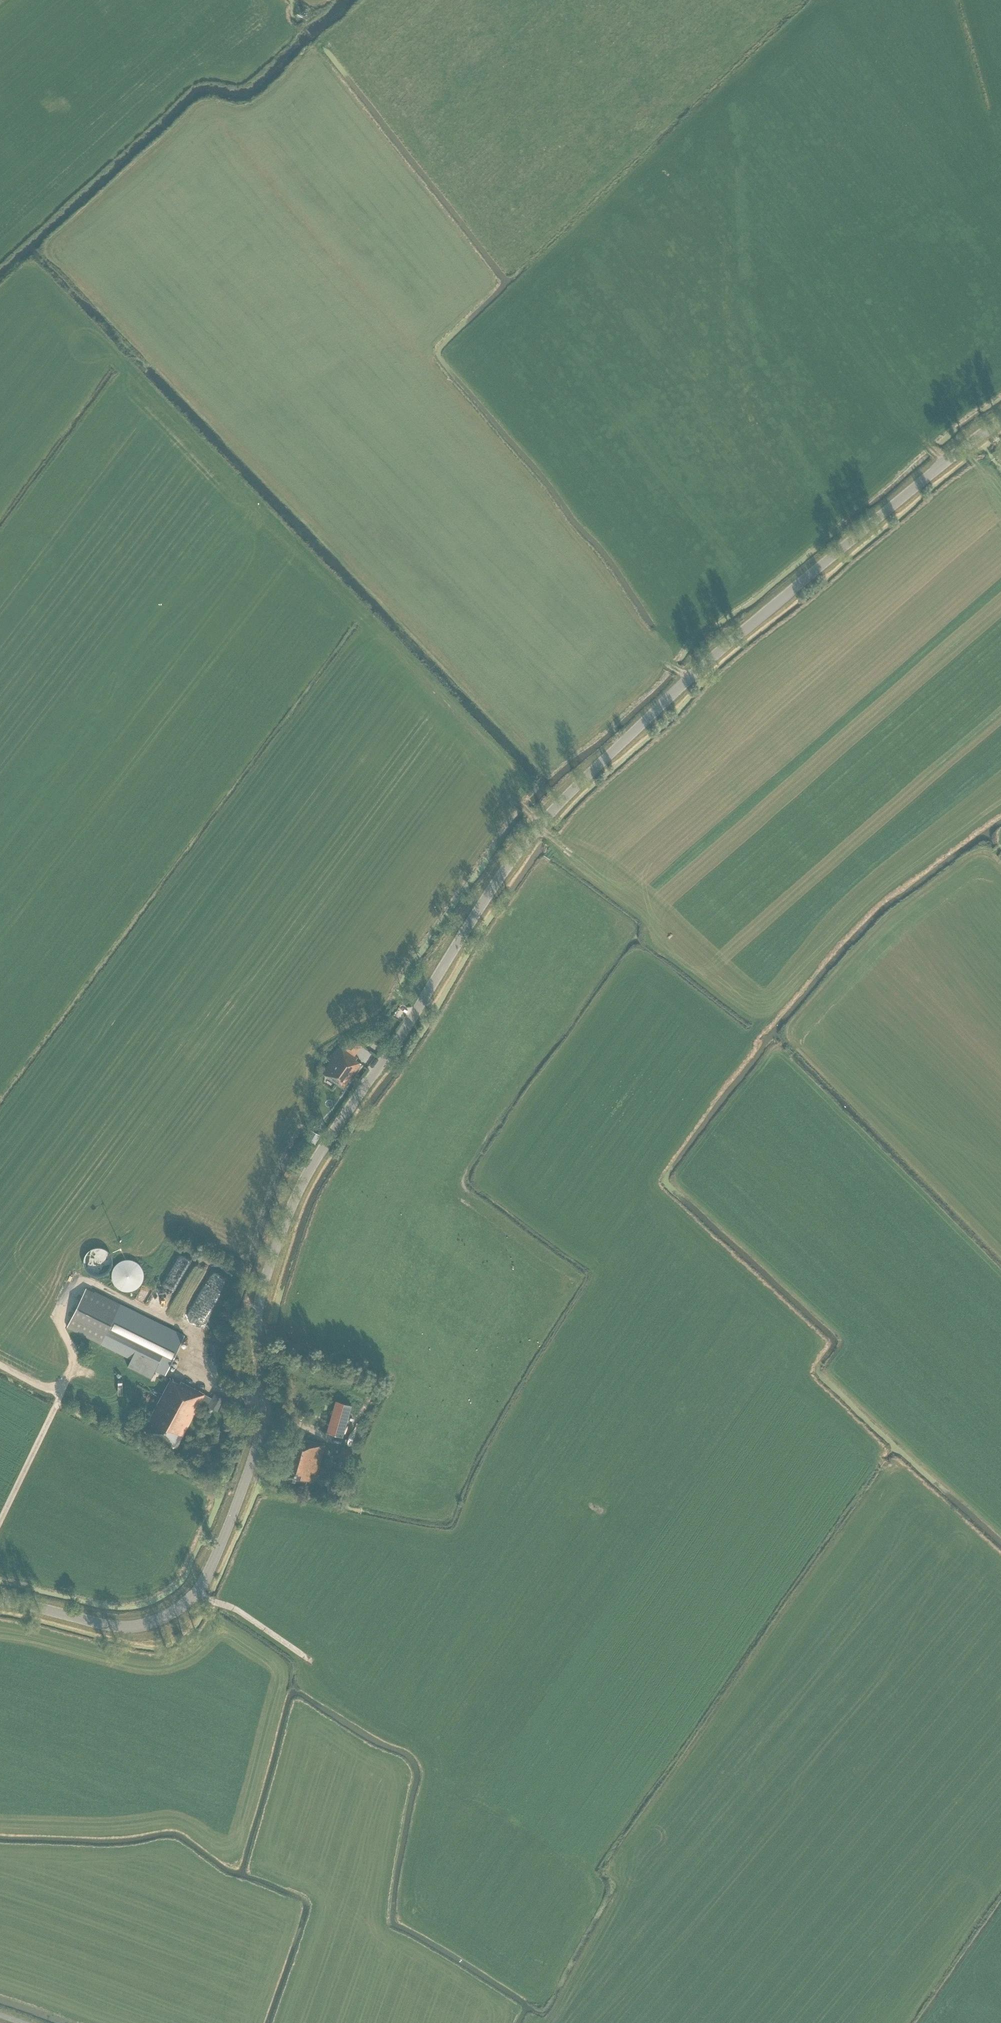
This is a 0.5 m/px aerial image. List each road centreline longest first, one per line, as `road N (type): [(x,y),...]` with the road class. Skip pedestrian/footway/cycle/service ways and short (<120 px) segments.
road 1 (tertiary): [(0,1601),(131,1627),(162,1619),(191,1597),(263,1430),(257,1322),(276,1249),(306,1177),(464,931),(553,809),(722,649),(1000,420)]

